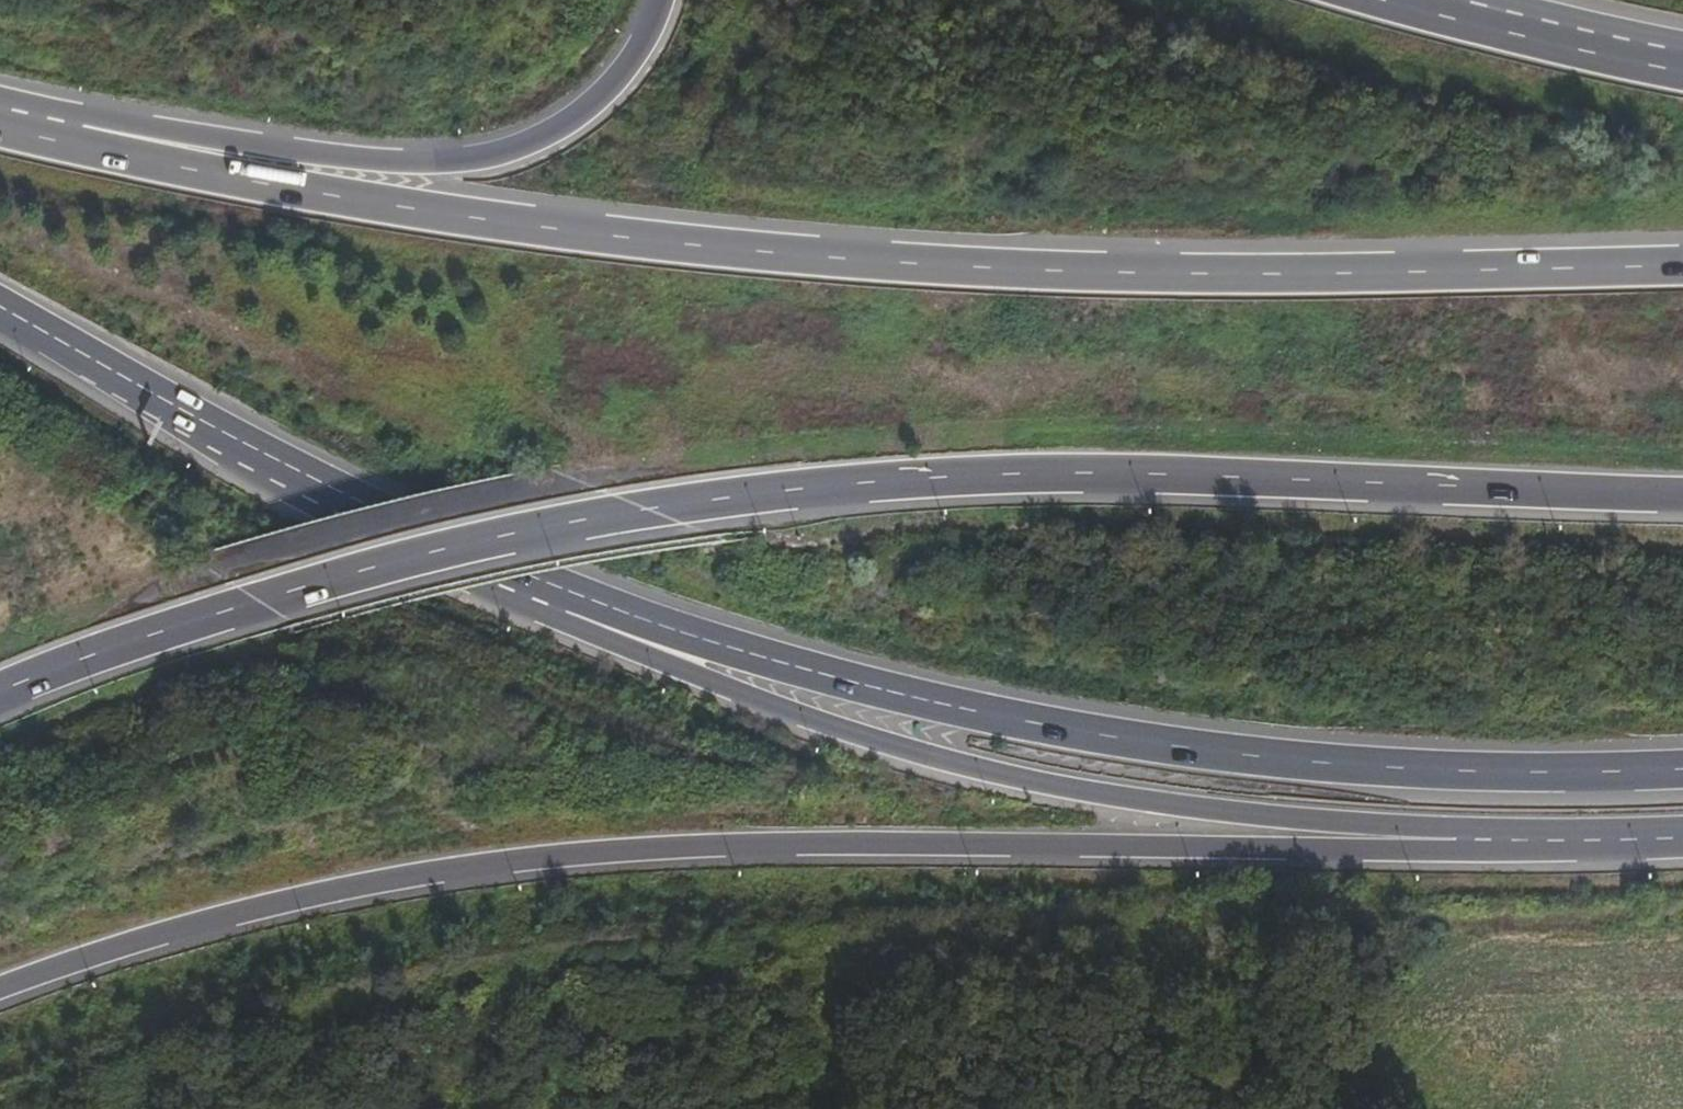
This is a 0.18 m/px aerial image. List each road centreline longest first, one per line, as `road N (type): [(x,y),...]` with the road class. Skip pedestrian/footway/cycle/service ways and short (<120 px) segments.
road 1 (motorway): [(0,690),(144,637),(437,556),(574,524),(793,490),(1073,473),(1682,494)]
road 2 (trunk): [(1682,266),(1172,275),(848,260),(411,207),(0,127)]
road 3 (trunk): [(85,354),(235,439),(500,563),(743,652),(892,693),(1094,735),(1276,760),(1545,774),(1682,770)]
road 4 (motorway): [(0,987),(307,895),(529,858),(769,842),(1281,849),(1571,836)]
road 5 (trunk): [(85,354),(334,511),(458,575),(618,644),(885,741),(1101,793),(1330,821),(1571,836)]
road 6 (motorway): [(665,0),(635,65),(578,119),(504,154),(452,163),(314,156),(0,98)]
road 7 (motorway): [(1682,62),(1416,0)]

